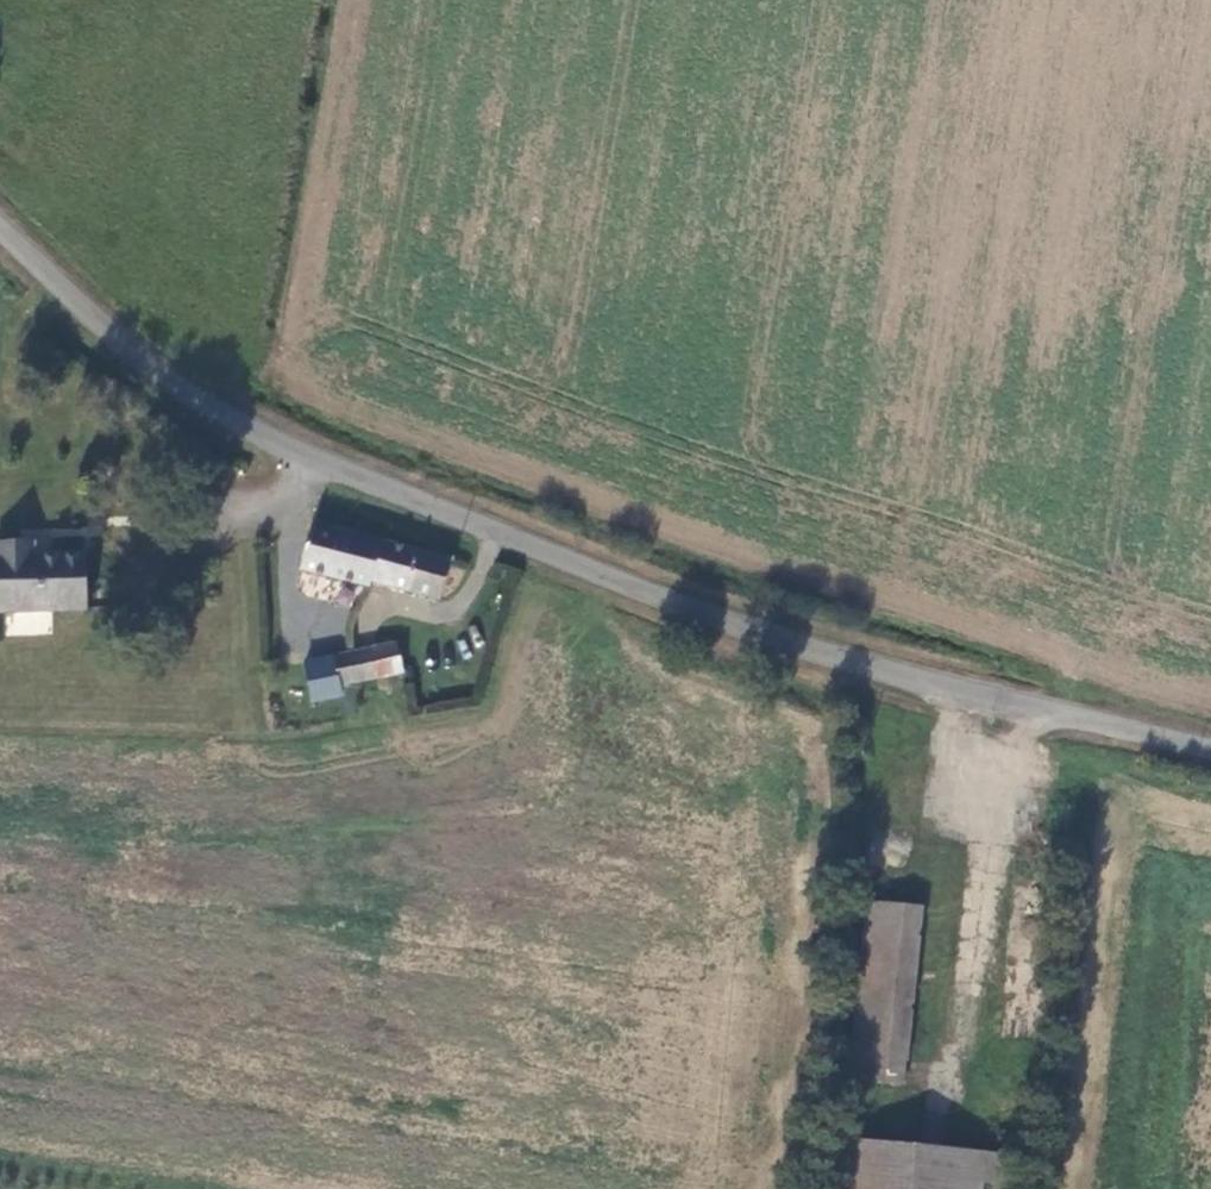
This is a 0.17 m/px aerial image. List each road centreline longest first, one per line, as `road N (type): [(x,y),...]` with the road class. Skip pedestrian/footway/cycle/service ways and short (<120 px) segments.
road 1 (unclassified): [(0,240),(128,353),(335,460),(863,670),(1210,751)]

